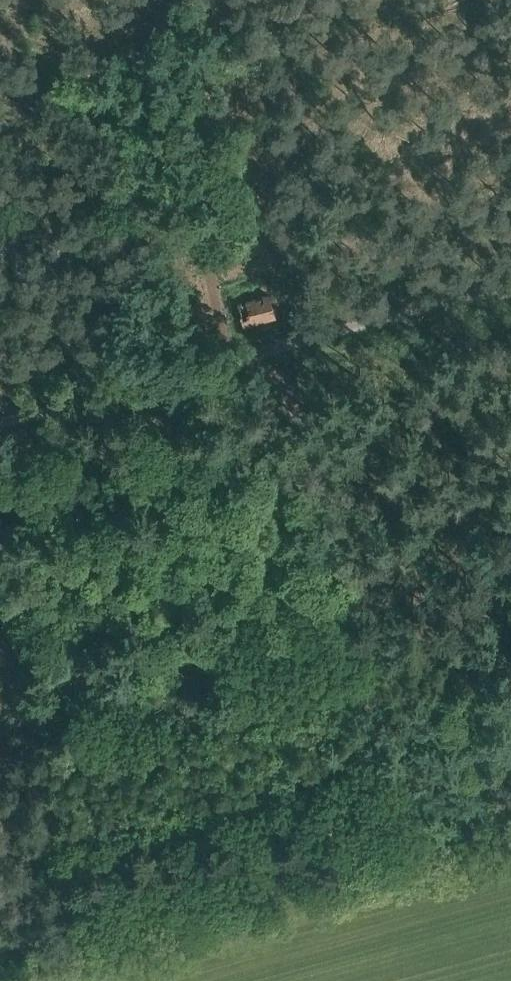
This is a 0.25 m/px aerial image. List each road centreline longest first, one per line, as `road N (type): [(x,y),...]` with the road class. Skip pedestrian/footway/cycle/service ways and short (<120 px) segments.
road 1 (track): [(271,349),(359,681),(465,733),(510,741)]
road 2 (track): [(245,357),(210,277),(168,229),(0,96)]
road 3 (track): [(0,668),(74,967)]

